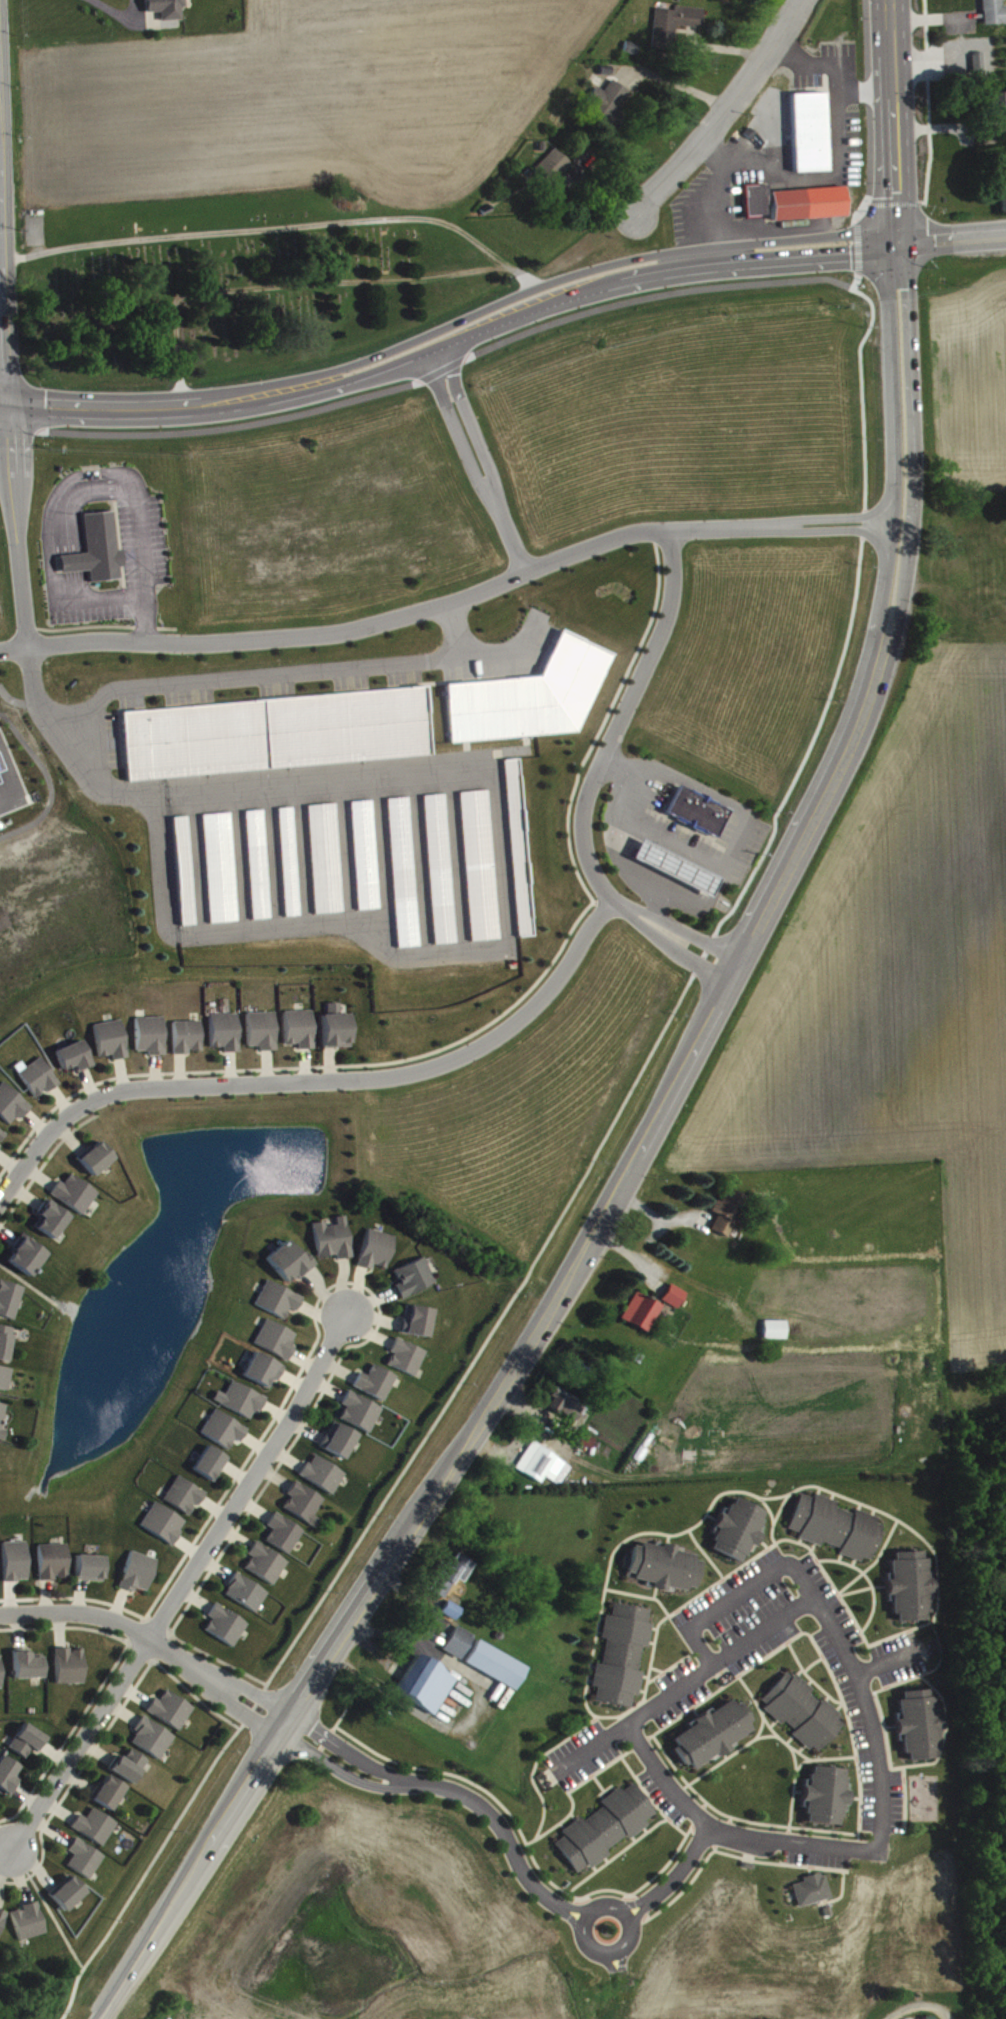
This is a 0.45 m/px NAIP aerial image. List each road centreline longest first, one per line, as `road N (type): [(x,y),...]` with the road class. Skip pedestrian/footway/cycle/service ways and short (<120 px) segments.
road 1 (primary): [(96,2018),(275,1718),(497,1398),(854,736),(888,632),(901,521),(892,242)]
road 2 (secondary): [(0,395),(114,409),(216,400),(384,364),(533,300),(625,274),(892,242)]
road 3 (residential): [(26,644),(320,633),(444,603),(644,529),(901,521)]
road 4 (residential): [(610,898),(544,992),(479,1047),(390,1075),(99,1096),(40,1138),(0,1194)]
road 5 (residential): [(7,1848),(345,1314)]
road 6 (residential): [(670,528),(665,618),(583,806),(598,883),(628,908)]
road 7 (residential): [(275,1718),(398,1781),(453,1791),(497,1830),(535,1892),(580,1921)]
road 8 (residential): [(275,1718),(87,1614),(0,1614)]
road 9 (residential): [(559,1769),(807,1597)]
road 10 (residential): [(625,1723),(673,1794),(717,1832),(780,1845),(873,1847)]
road 11 (residential): [(633,215),(697,151),(795,0)]
road 12 (residential): [(807,1597),(820,1607),(872,1735),(873,1847)]
road 13 (residential): [(5,395),(26,644)]
road 14 (residential): [(427,348),(523,571)]
road 15 (primary): [(888,203),(883,0)]
road 16 (tertiary): [(5,395),(0,197)]
road 17 (residential): [(625,1940),(625,1922),(612,1908),(593,1908),(580,1921),(580,1939),(593,1953),(611,1953),(625,1940)]
road 18 (residential): [(620,1914),(674,1881),(709,1827)]
road 19 (residential): [(628,908),(725,982)]
road 20 (residential): [(741,951),(628,908)]

